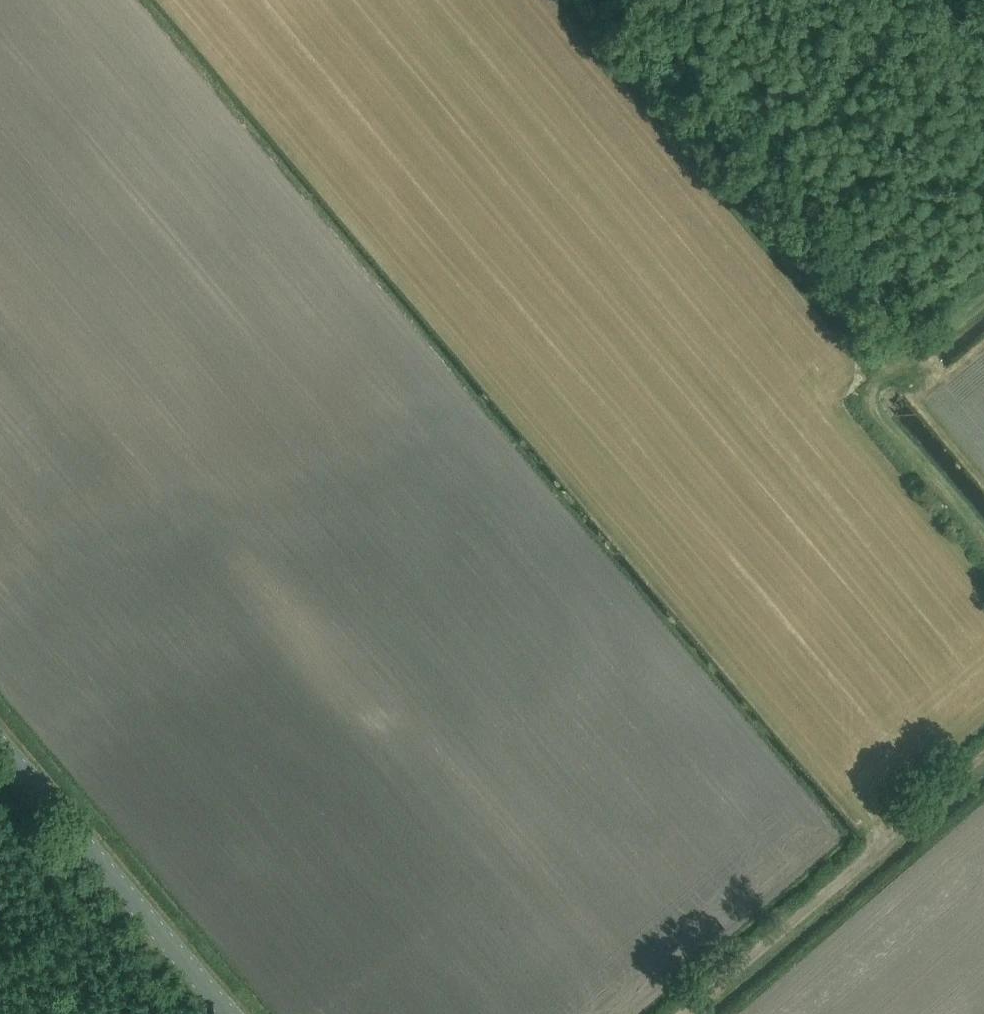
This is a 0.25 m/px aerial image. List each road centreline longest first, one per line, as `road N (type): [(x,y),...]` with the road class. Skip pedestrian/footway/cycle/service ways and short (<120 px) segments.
road 1 (track): [(674,1013),(983,750)]
road 2 (tertiary): [(229,1013),(0,744)]
road 3 (track): [(983,537),(865,399),(983,306)]

